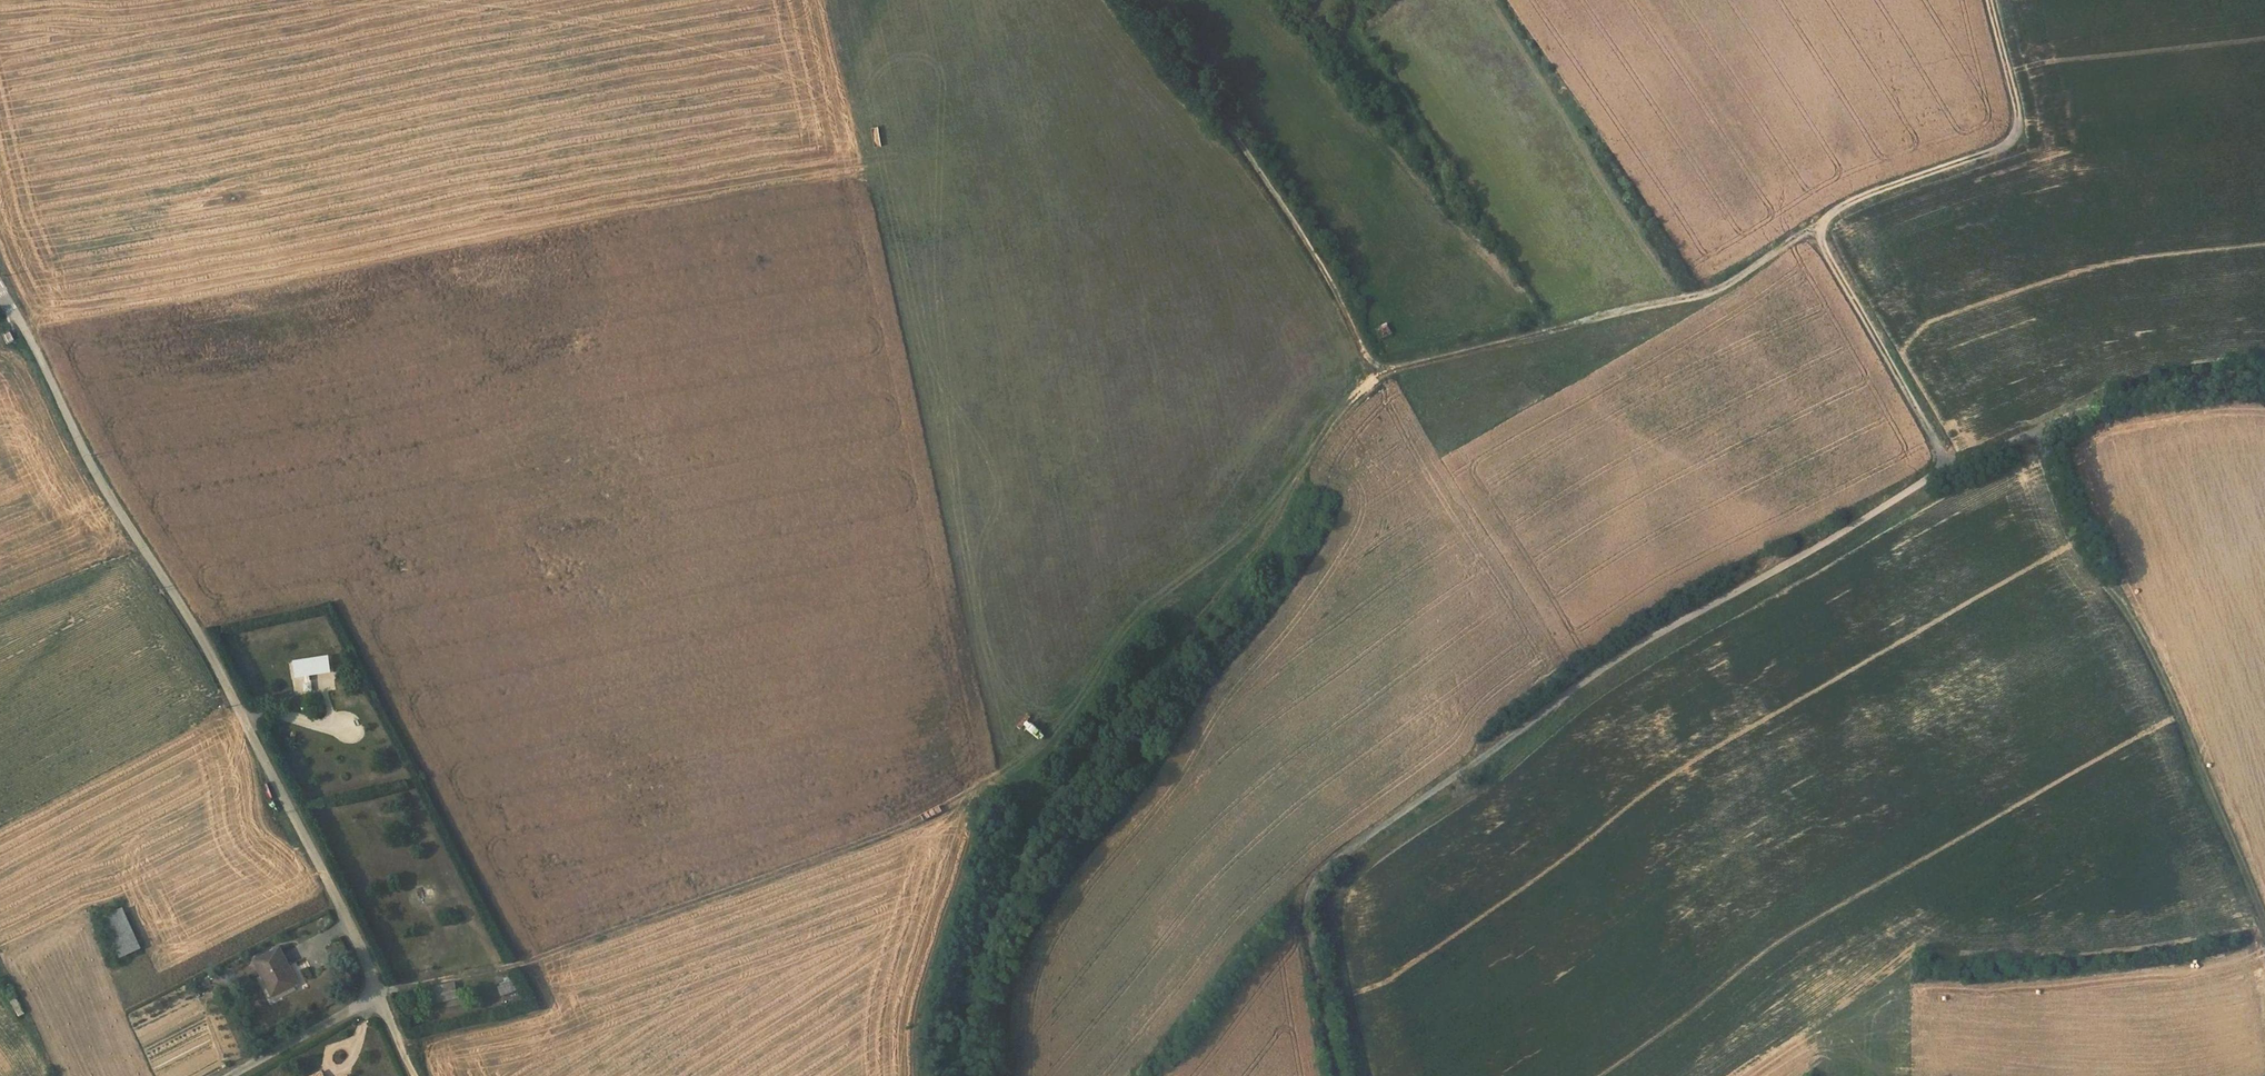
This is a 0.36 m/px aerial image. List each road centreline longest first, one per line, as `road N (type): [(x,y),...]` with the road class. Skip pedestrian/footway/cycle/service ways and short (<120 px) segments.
road 1 (track): [(1993,0),(2019,127),(1984,154),(1828,213),(1819,230),(1948,461),(1822,544),(1601,665),(1325,869),(1301,911),(1333,1075)]
road 2 (unclassified): [(0,296),(104,498),(185,615),(370,974),(371,998),(232,1075)]
road 3 (track): [(1819,230),(1703,293),(1376,357),(1142,0)]
road 4 (track): [(1948,461),(2168,384),(2264,382)]

